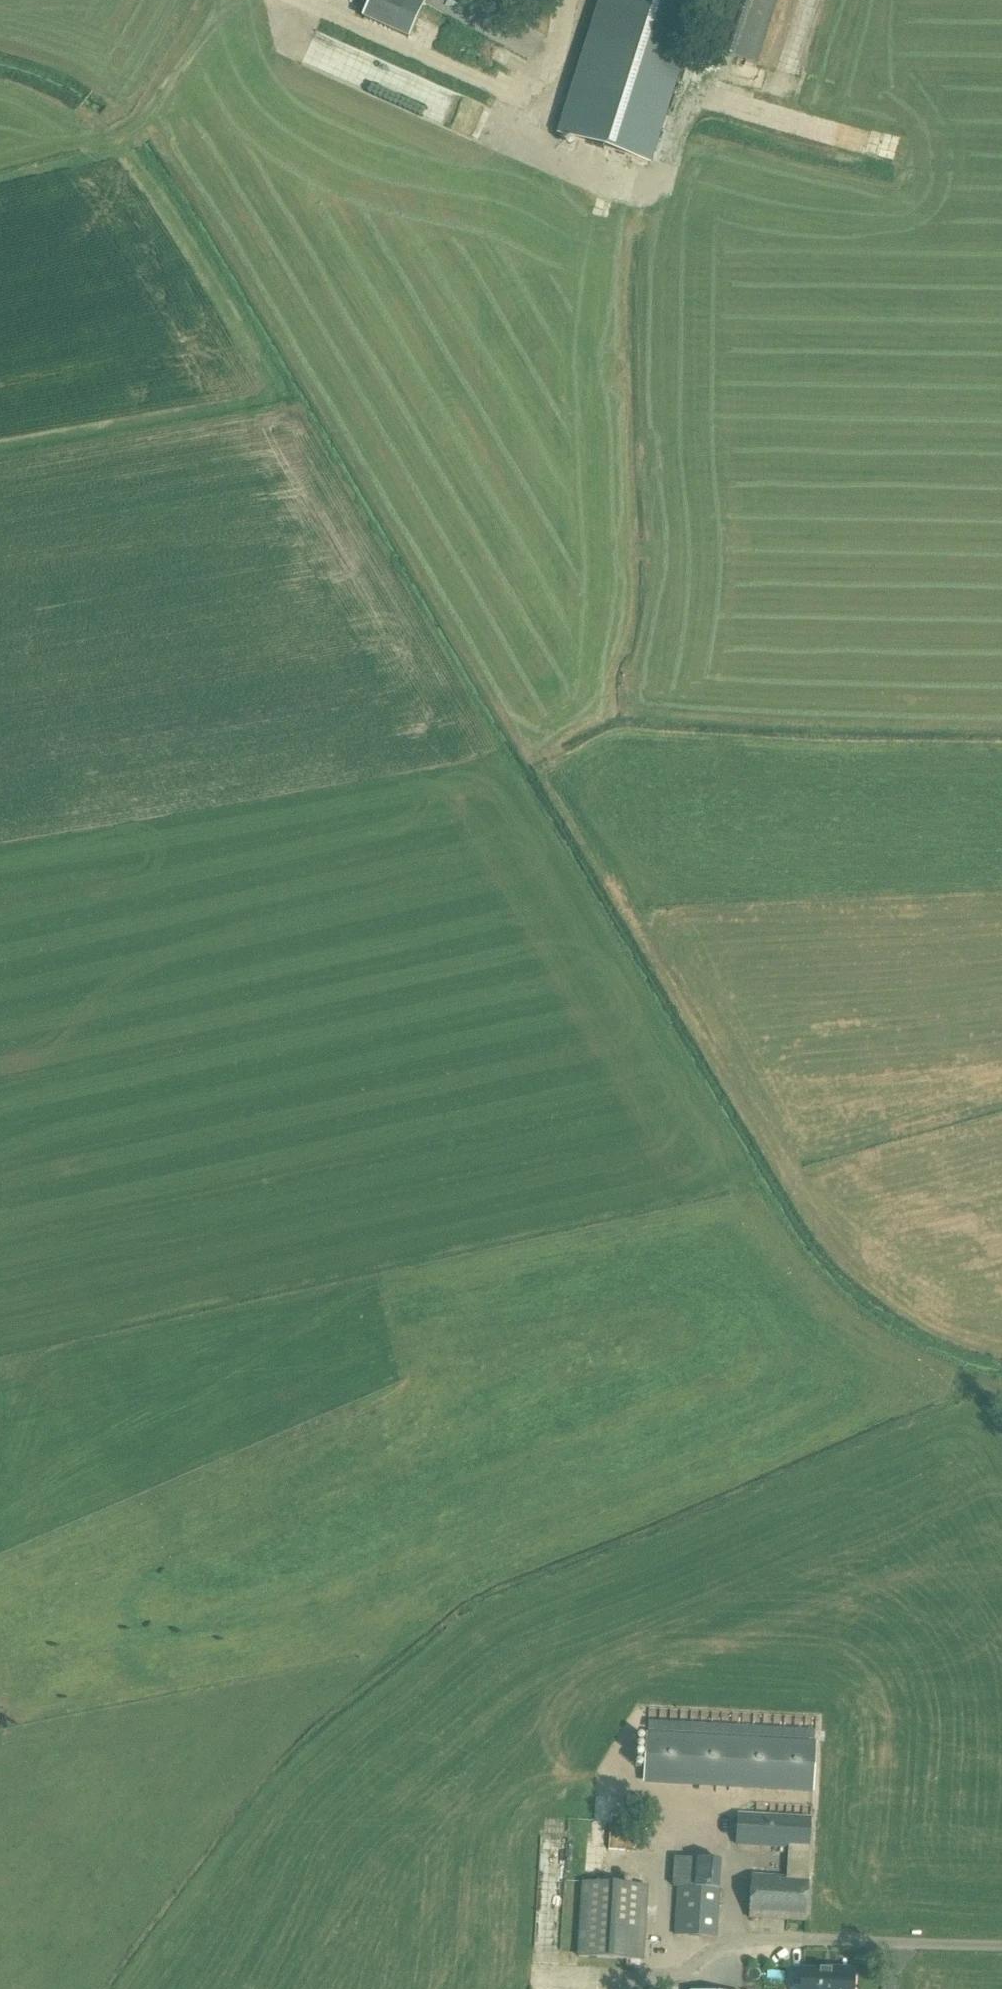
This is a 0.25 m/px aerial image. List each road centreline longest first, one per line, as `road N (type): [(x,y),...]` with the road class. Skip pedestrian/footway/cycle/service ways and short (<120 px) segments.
road 1 (unclassified): [(1001,1944),(810,1939)]

